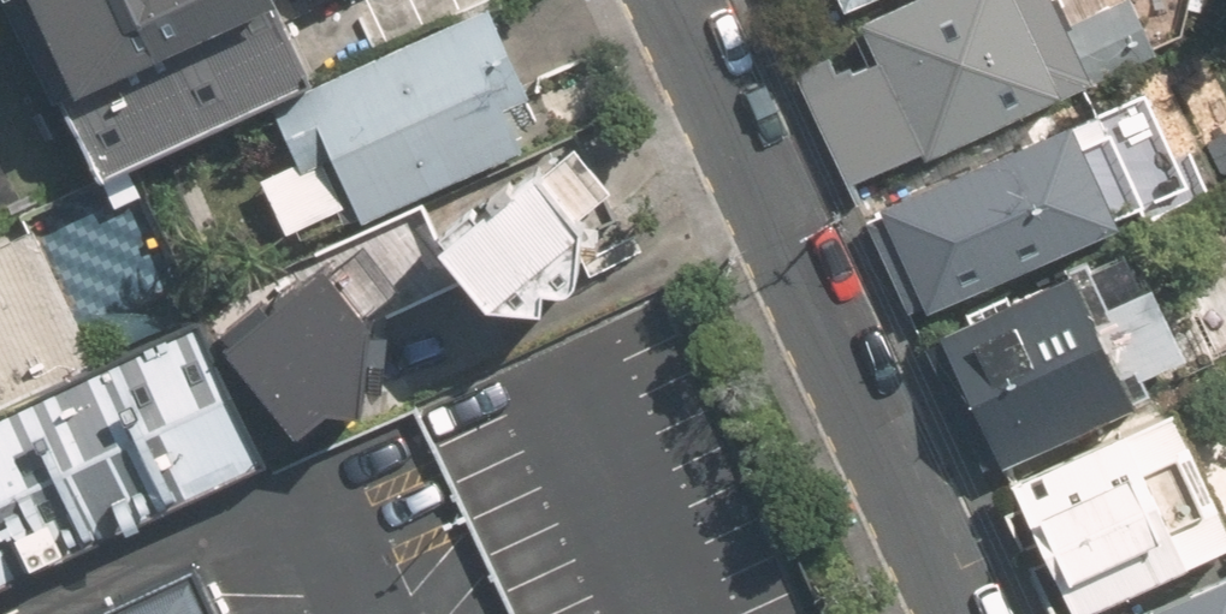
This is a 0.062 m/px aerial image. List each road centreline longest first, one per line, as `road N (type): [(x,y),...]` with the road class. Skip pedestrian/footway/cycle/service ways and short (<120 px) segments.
road 1 (residential): [(663,0),(958,613)]

